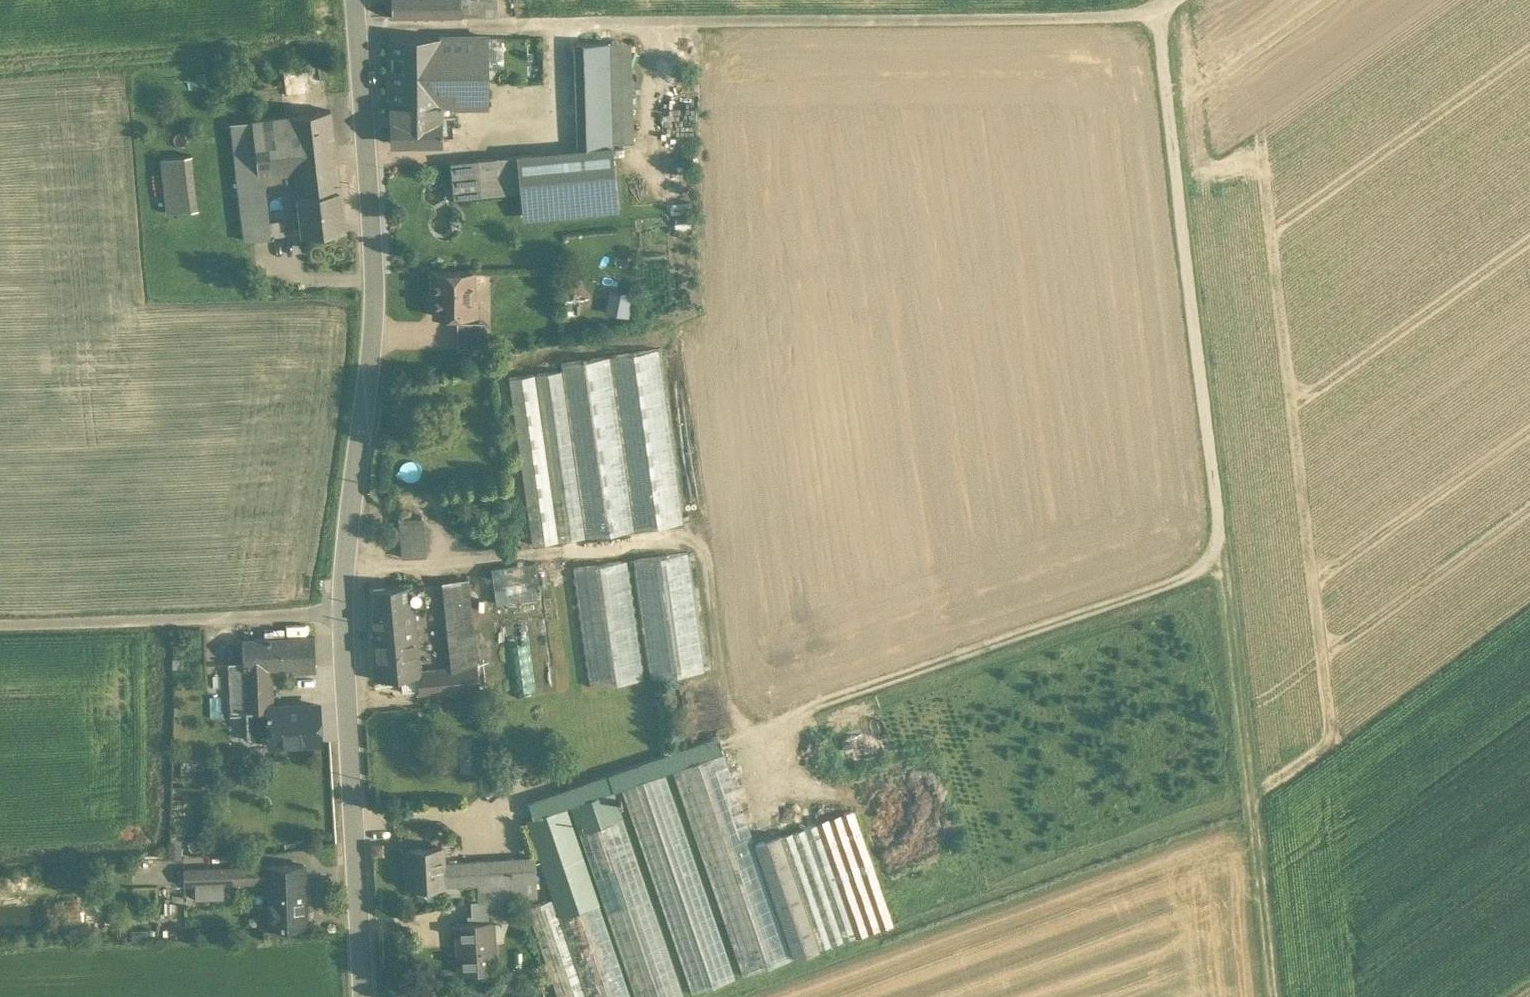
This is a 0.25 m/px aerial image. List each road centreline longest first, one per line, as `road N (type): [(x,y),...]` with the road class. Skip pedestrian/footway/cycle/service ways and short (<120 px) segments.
road 1 (track): [(1155,0),(1271,996)]
road 2 (unclassified): [(362,996),(339,615),(375,289),(356,0)]
road 3 (track): [(1175,0),(1157,13),(595,28),(358,25)]
road 4 (track): [(1221,568),(765,723)]
road 5 (track): [(339,615),(0,624)]

